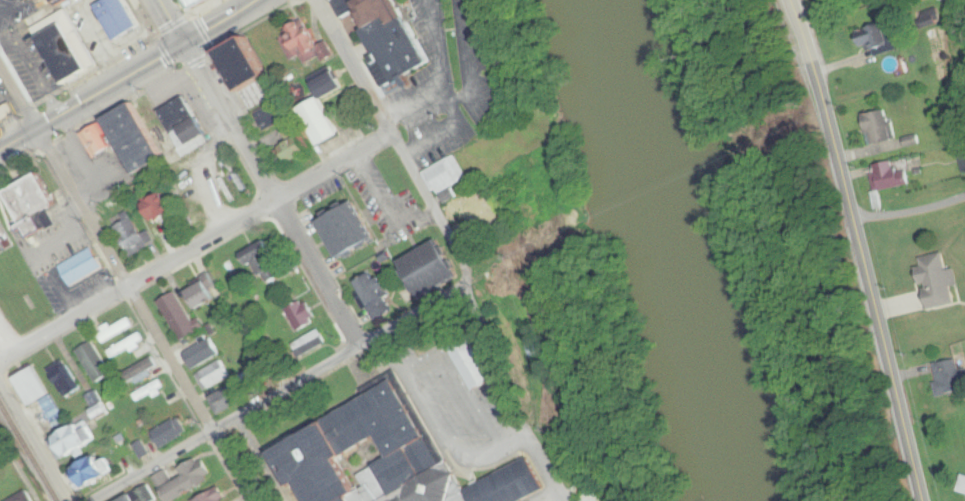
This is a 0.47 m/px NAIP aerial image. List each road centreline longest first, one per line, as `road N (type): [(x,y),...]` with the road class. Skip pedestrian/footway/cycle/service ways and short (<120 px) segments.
road 1 (secondary): [(923,500),(819,86),(789,0)]
road 2 (residential): [(90,500),(466,283)]
road 3 (residential): [(358,348),(187,43)]
road 4 (residential): [(468,297),(457,252),(314,0)]
road 5 (residential): [(129,288),(391,134)]
road 6 (primary): [(0,149),(255,0)]
road 7 (residential): [(129,288),(0,65)]
road 8 (residential): [(253,500),(129,288)]
road 9 (residential): [(0,360),(129,288)]
road 10 (residential): [(70,500),(0,382)]

